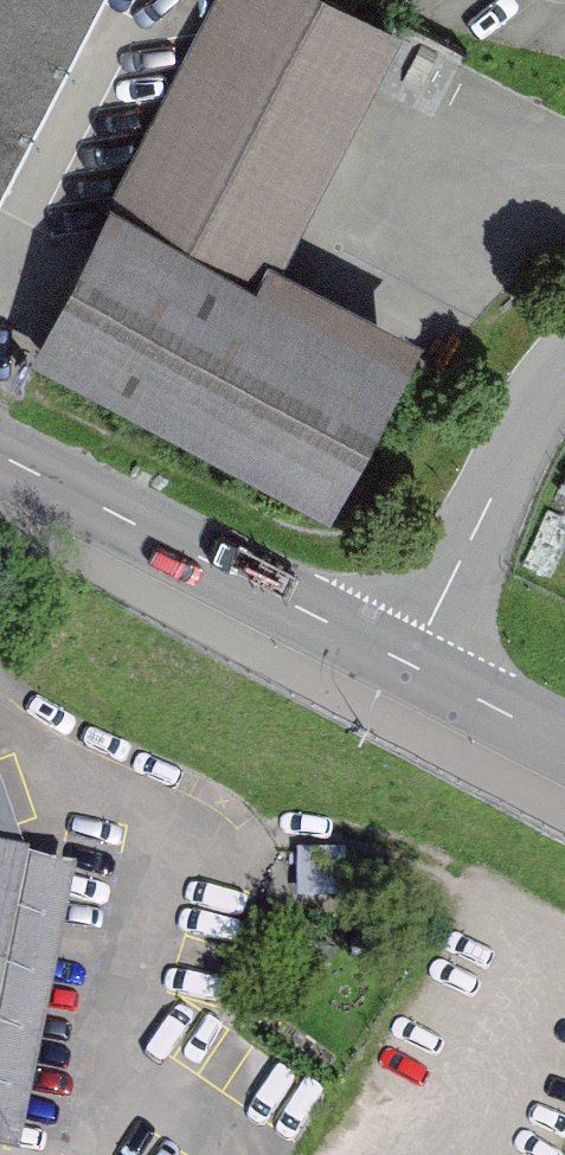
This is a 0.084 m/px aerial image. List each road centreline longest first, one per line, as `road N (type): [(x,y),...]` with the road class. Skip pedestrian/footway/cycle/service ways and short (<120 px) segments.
road 1 (secondary): [(0,457),(416,667)]
road 2 (residential): [(416,667),(521,451),(564,380)]
road 3 (secondary): [(416,667),(564,743)]

